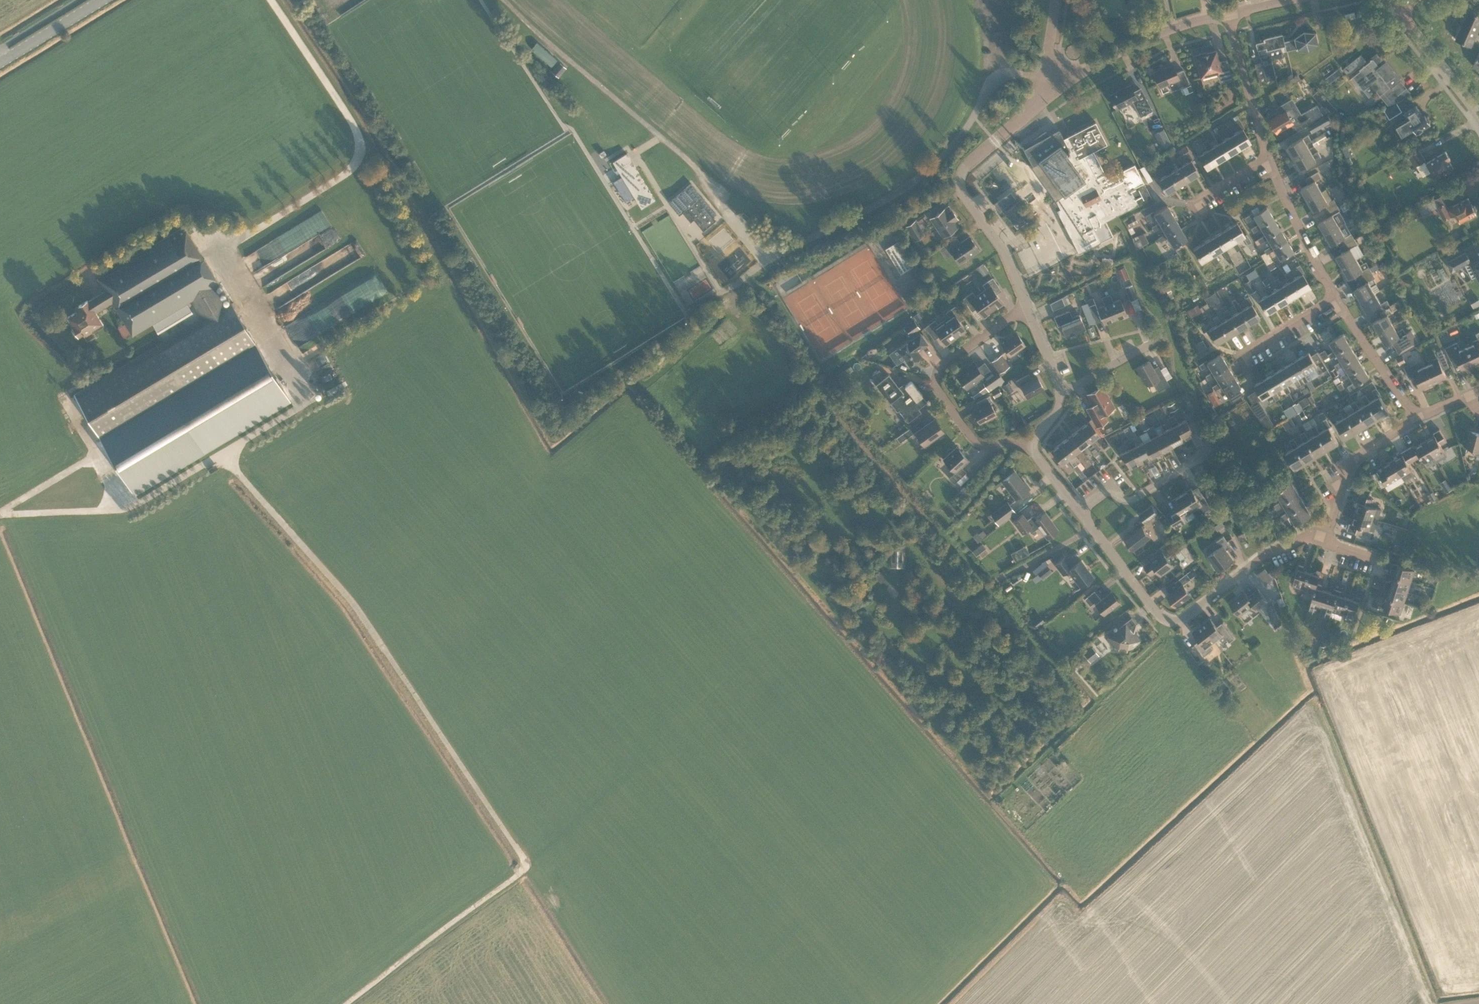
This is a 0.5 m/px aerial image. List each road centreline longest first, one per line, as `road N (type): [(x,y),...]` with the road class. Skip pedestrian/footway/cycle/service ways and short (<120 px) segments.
road 1 (residential): [(1026,304),(960,177),(969,160),(1060,87)]
road 2 (residential): [(1035,448),(975,440),(936,379),(947,359),(1026,304)]
road 3 (residential): [(1252,564),(1183,618),(1165,619),(1079,509)]
road 4 (residential): [(1060,87),(1149,37),(1227,13)]
road 5 (residential): [(1326,540),(1350,463),(1415,417)]
road 6 (residential): [(1335,296),(1267,155)]
road 7 (residential): [(1267,155),(1227,13)]
road 8 (residential): [(1079,509),(1104,490),(1131,499),(1205,453)]
road 9 (residential): [(1415,417),(1335,296)]
road 10 (tertiary): [(1478,113),(1394,6)]

